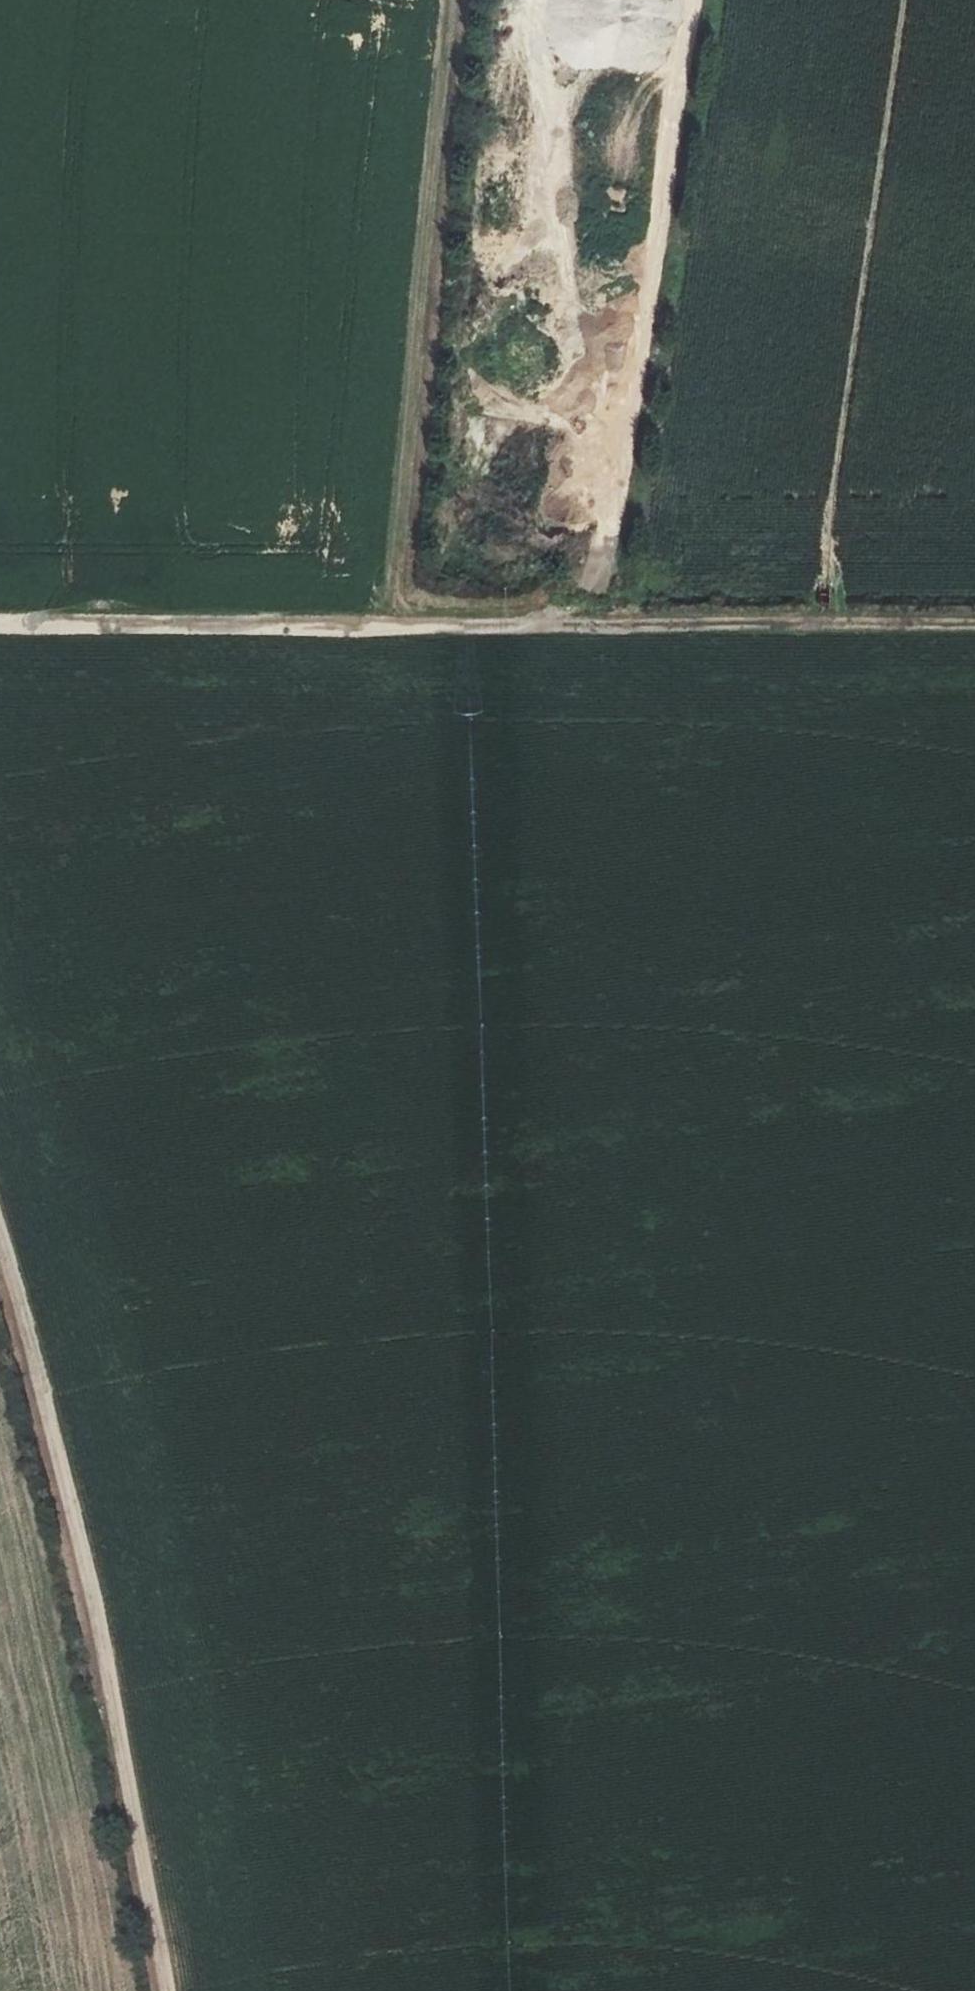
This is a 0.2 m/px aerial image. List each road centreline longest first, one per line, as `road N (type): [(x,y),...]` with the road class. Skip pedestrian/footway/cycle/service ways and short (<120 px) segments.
road 1 (track): [(0,603),(974,621)]
road 2 (track): [(173,1990),(104,1639),(0,1233)]

